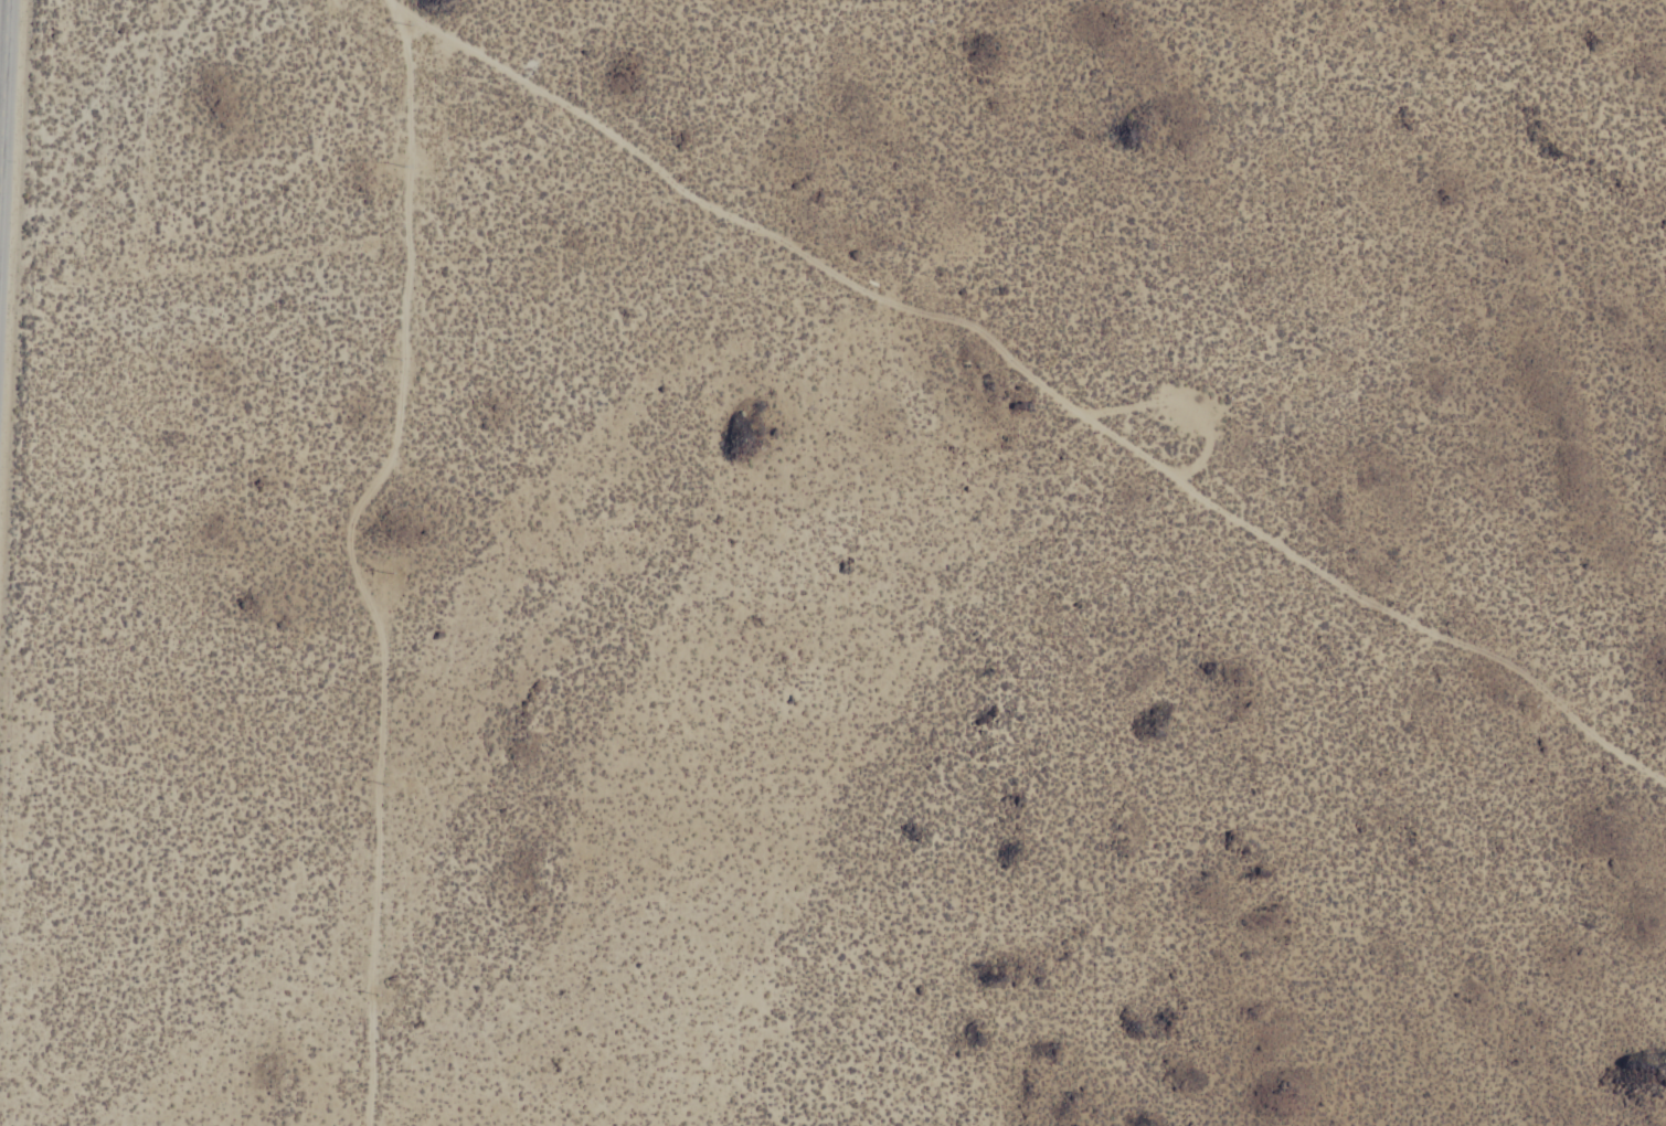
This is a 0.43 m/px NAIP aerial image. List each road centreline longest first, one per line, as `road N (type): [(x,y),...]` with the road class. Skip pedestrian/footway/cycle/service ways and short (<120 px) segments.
road 1 (track): [(390,9),(608,127),(731,216),(904,312),(994,336),(1312,576),(1517,679),(1665,775)]
road 2 (track): [(384,0),(408,76),(406,305),(402,416),(385,469),(354,519),(352,561),(383,678),(367,1125)]
road 3 (tertiary): [(9,0),(0,228)]

